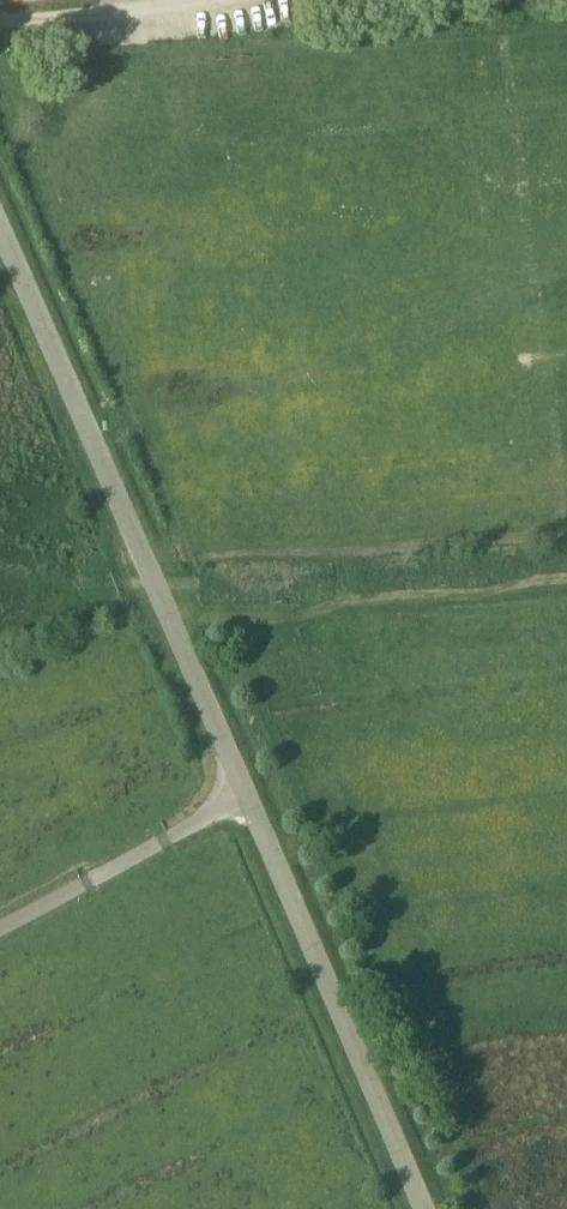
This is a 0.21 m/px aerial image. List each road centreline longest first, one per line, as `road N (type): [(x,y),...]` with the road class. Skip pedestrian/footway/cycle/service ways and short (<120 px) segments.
road 1 (unclassified): [(246,793),(0,229)]
road 2 (unclassified): [(425,1208),(246,793)]
road 3 (track): [(0,22),(314,0)]
road 4 (unclassified): [(246,793),(0,928)]

